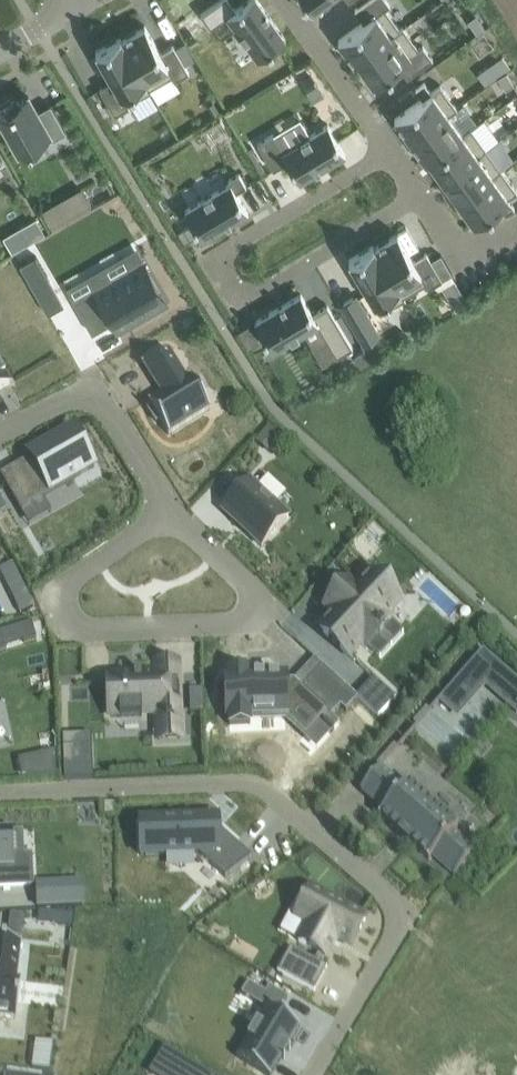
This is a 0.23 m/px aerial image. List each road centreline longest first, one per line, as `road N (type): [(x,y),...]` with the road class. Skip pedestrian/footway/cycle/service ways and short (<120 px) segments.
road 1 (unclassified): [(0,791),(250,781),(387,896),(395,935),(312,1074)]
road 2 (residential): [(391,152),(210,262),(238,304),(421,195)]
road 3 (residential): [(171,514),(266,600),(253,621),(75,631),(58,591)]
road 4 (residential): [(7,427),(90,385),(171,514)]
road 5 (residential): [(287,0),(391,152)]
road 6 (residential): [(58,591),(171,514)]
road 7 (residential): [(421,195),(462,254),(516,221)]

